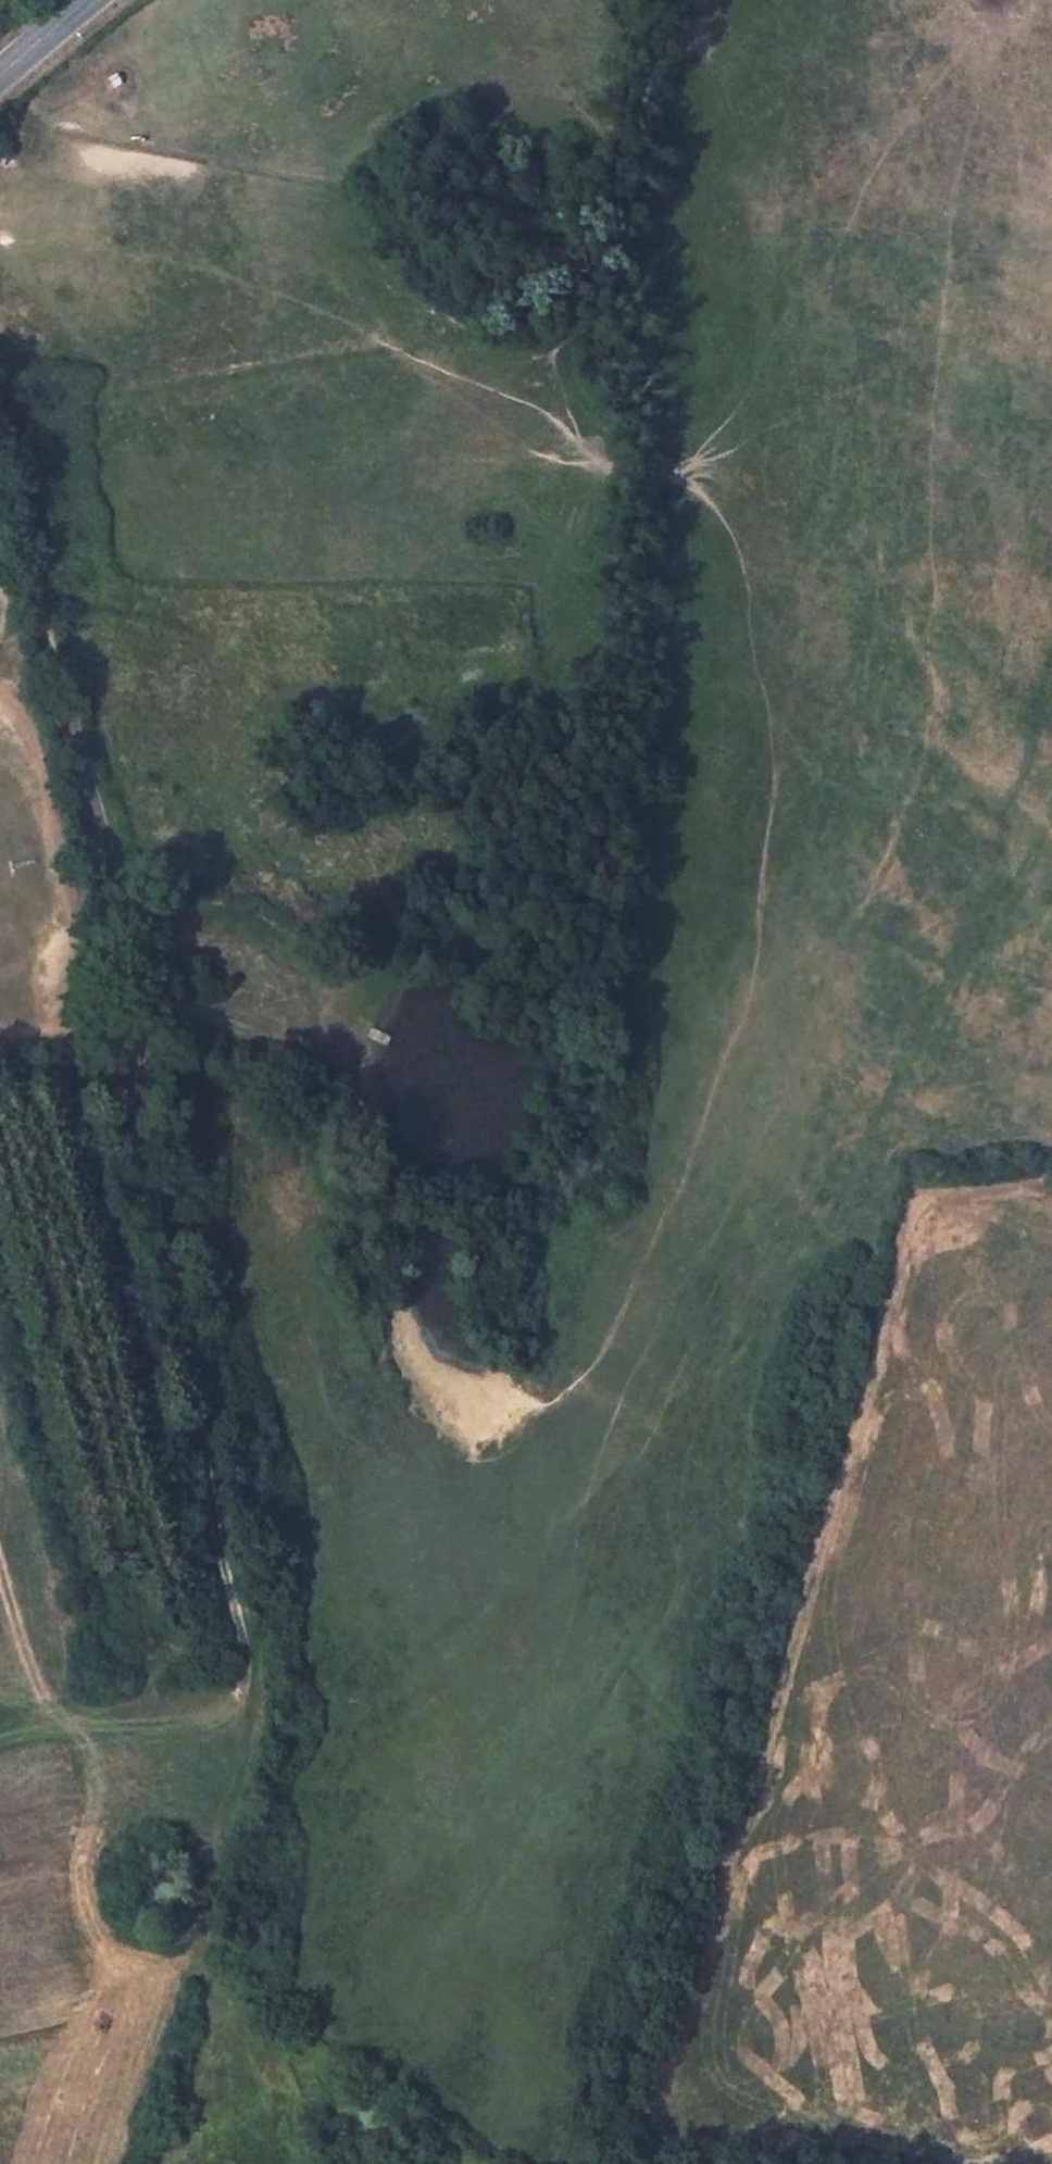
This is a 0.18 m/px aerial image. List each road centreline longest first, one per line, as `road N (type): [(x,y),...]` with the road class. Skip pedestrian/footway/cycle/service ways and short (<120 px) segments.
road 1 (track): [(98,1941),(81,1890),(97,1796),(88,1744),(46,1696),(0,1561)]
road 2 (tertiary): [(0,100),(114,0)]

